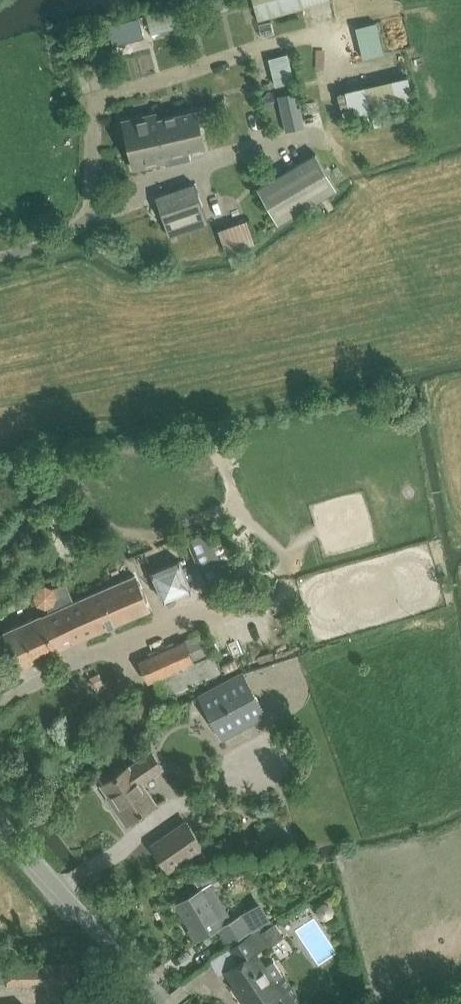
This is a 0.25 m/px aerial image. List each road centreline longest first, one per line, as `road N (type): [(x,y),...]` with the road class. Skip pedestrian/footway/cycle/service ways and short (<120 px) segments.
road 1 (tertiary): [(161,1003),(0,821)]

